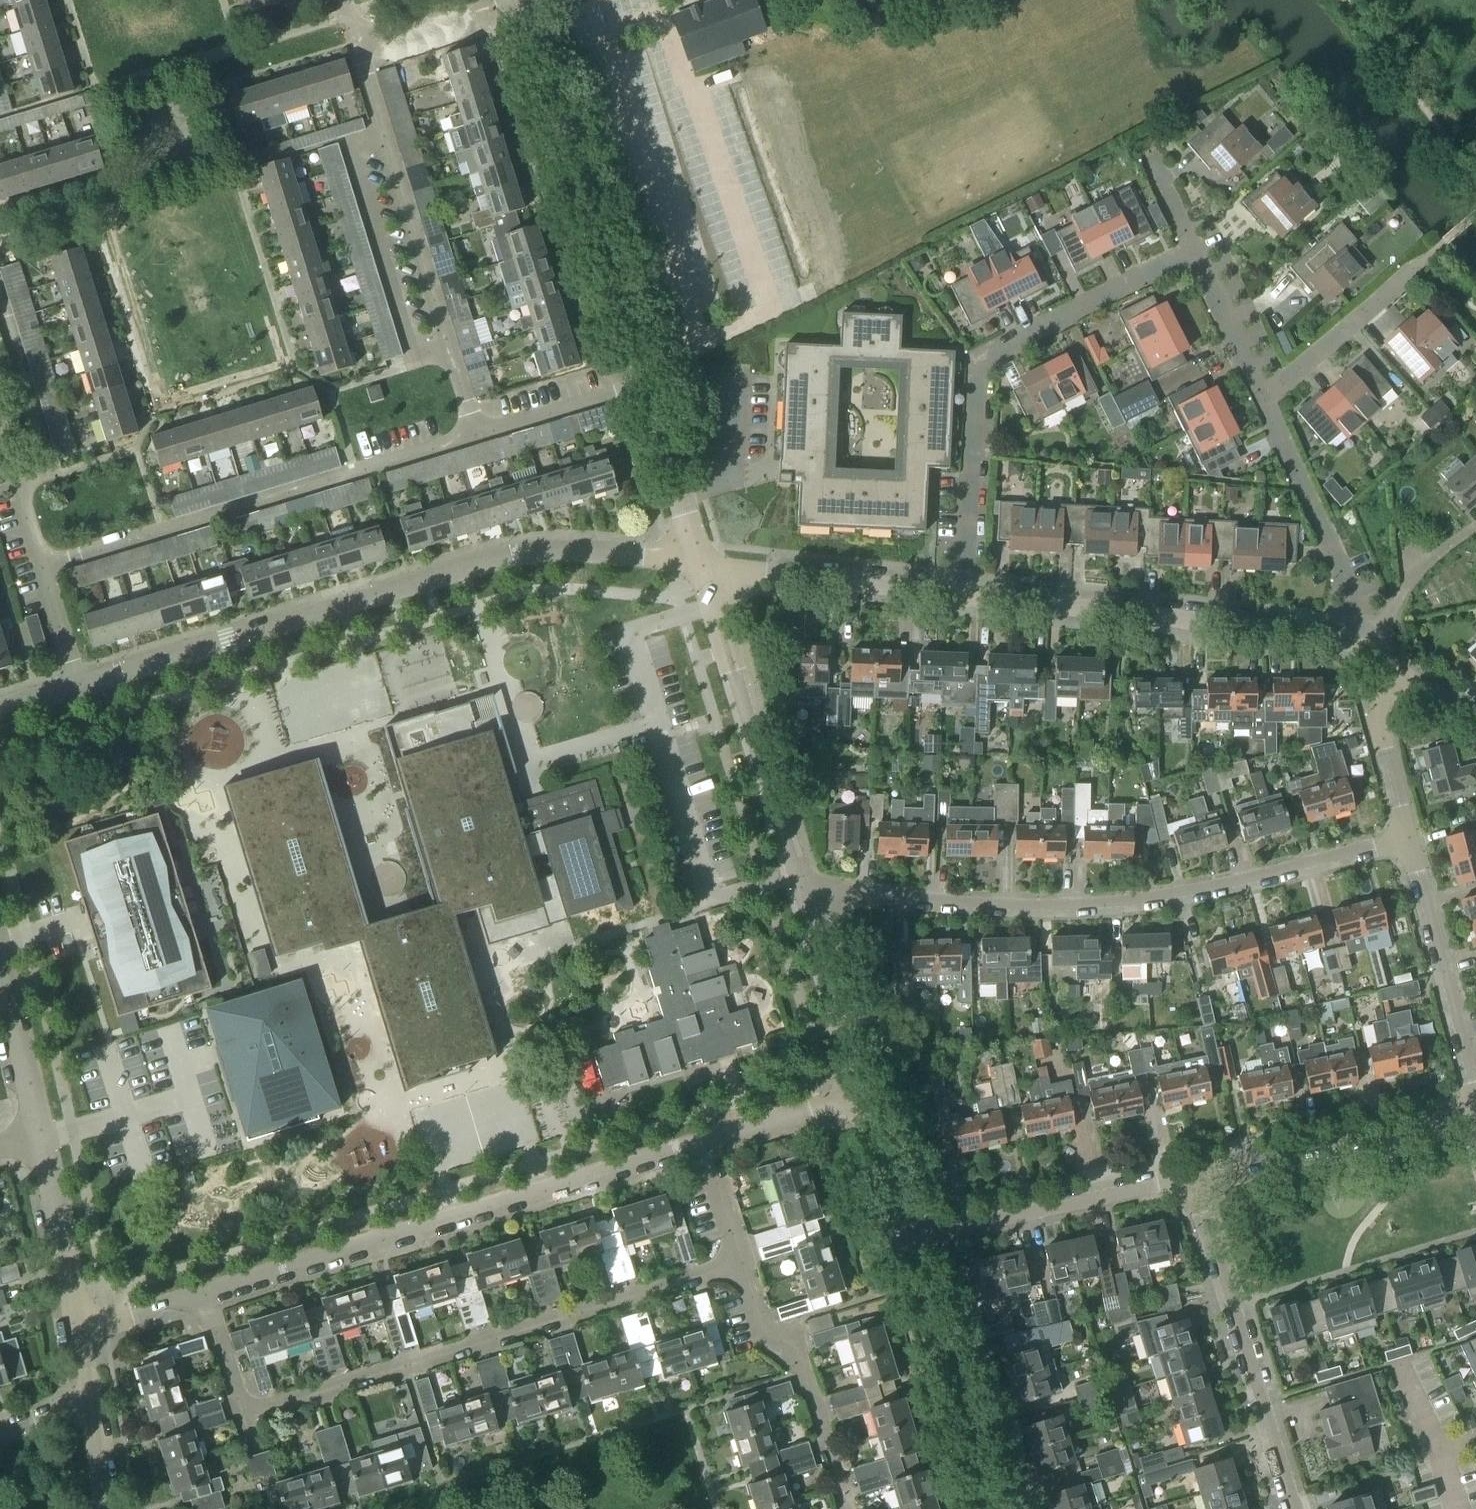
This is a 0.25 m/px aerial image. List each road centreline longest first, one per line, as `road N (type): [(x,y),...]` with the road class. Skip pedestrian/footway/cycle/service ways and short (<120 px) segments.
road 1 (residential): [(80,1328),(865,1100)]
road 2 (residential): [(0,711),(512,554),(707,565)]
road 3 (residential): [(805,906),(858,892),(1005,906),(1168,899),(1411,842)]
road 4 (residential): [(707,565),(678,495),(531,0)]
road 5 (residential): [(1361,648),(970,597)]
road 6 (residential): [(805,906),(707,565)]
road 7 (residential): [(1195,1175),(1294,1508)]
road 8 (residential): [(907,1241),(1195,1175)]
road 9 (residential): [(1195,1175),(1475,1112)]
road 10 (residential): [(990,1508),(907,1241)]
road 11 (residential): [(1475,1104),(1411,842)]
road 12 (residential): [(1361,648),(1353,601),(1263,399)]
road 13 (residential): [(970,597),(707,565)]
road 14 (residential): [(1194,252),(979,360)]
road 15 (residential): [(970,597),(979,360)]
road 16 (residential): [(1263,399),(1435,253)]
road 17 (residential): [(865,1100),(805,906)]
road 18 (residential): [(80,1328),(41,1137)]
road 19 (residential): [(41,1137),(0,963)]
road 20 (residential): [(1411,842),(1382,733),(1380,706),(1396,672)]
road 21 (residential): [(1263,399),(1194,252)]
road 22 (residential): [(907,1241),(865,1100)]

